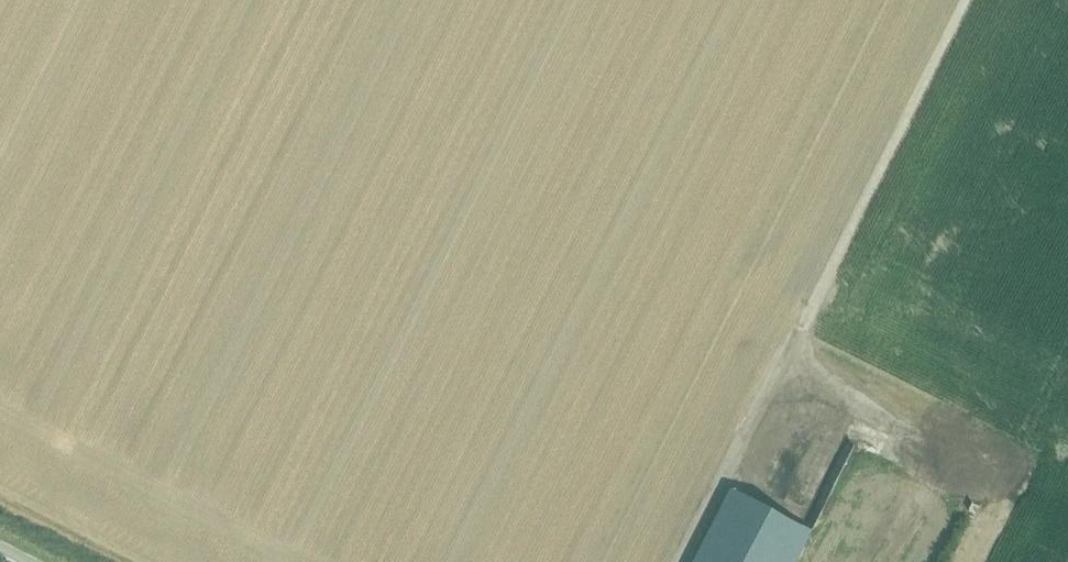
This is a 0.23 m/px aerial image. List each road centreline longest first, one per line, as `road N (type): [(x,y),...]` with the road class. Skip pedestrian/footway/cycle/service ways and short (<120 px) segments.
road 1 (track): [(970,0),(800,339)]

